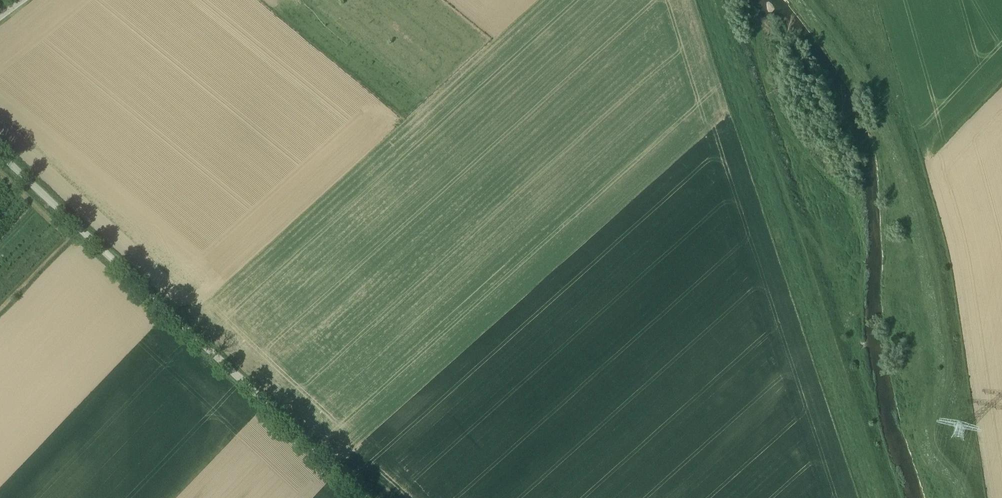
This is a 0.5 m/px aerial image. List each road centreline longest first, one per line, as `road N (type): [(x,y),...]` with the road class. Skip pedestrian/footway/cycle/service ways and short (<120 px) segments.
road 1 (unclassified): [(374,497),(0,151)]

